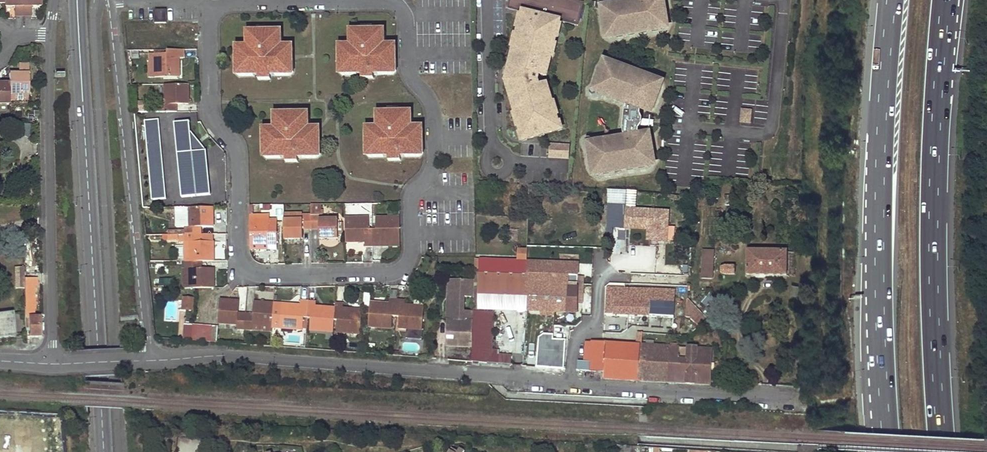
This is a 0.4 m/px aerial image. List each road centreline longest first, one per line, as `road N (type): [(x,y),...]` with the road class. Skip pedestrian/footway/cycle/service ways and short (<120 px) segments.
road 1 (residential): [(213,10),(210,114),(237,160),(244,268),(256,276),(390,273),(411,252),(410,201),(436,157),(433,104),(412,79),(407,19),(392,0)]
road 2 (residential): [(794,398),(231,355),(153,360)]
road 3 (tertiary): [(103,451),(77,0)]
road 4 (motorway): [(943,451),(933,211),(945,0)]
road 5 (motorway): [(890,0),(878,269),(887,451)]
road 6 (unclassified): [(153,360),(111,0)]
road 7 (unclassified): [(50,34),(52,364)]

